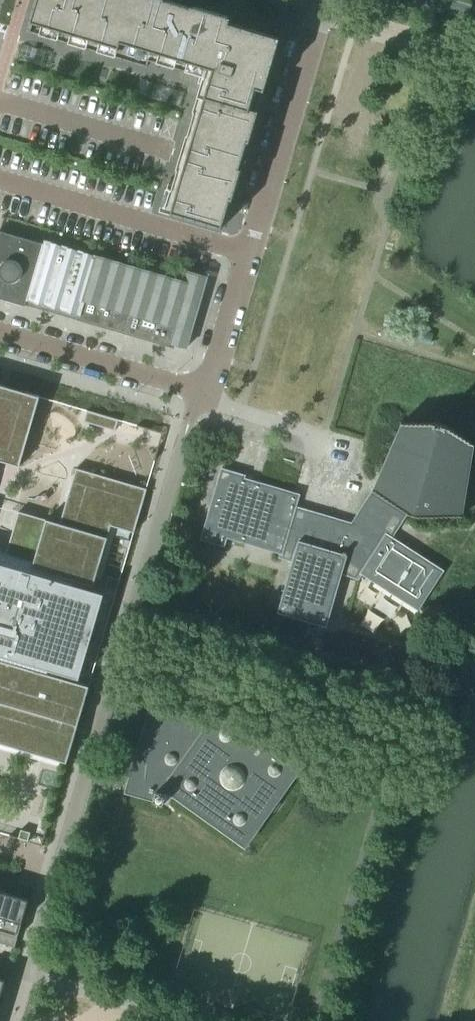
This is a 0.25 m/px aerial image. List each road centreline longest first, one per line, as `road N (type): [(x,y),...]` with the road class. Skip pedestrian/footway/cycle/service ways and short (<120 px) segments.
road 1 (residential): [(0,332),(197,389),(213,375),(248,251)]
road 2 (residential): [(248,251),(323,0)]
road 3 (residential): [(248,251),(0,181)]
road 4 (residential): [(0,101),(165,150)]

